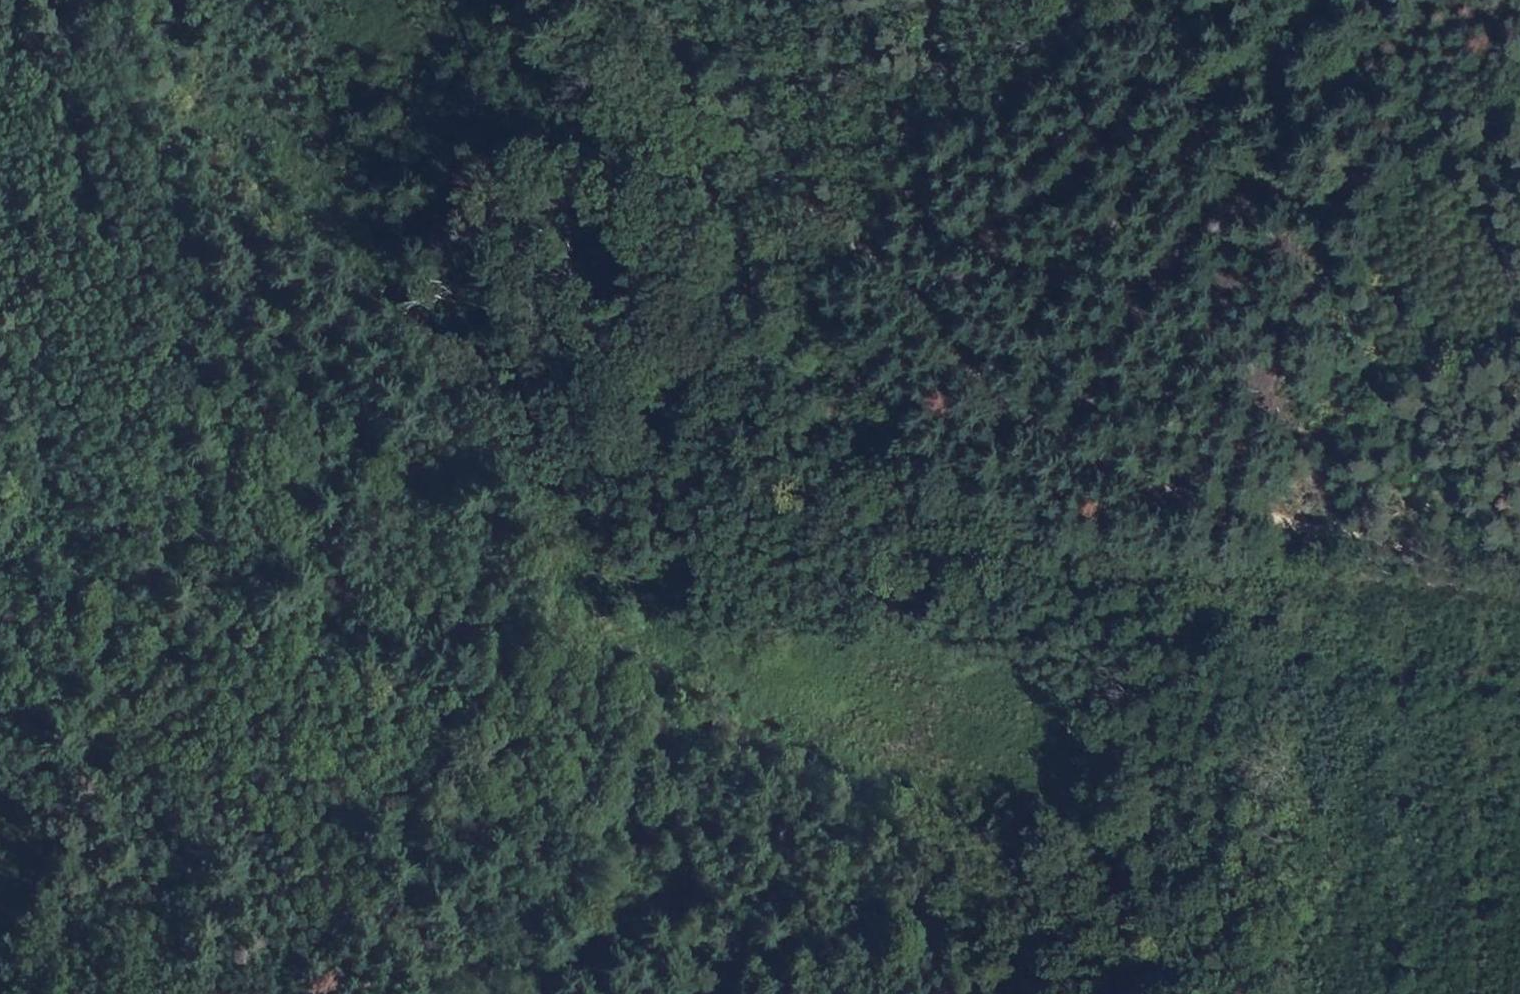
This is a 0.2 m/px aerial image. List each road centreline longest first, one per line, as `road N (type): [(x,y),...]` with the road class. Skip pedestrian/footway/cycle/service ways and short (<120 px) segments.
road 1 (track): [(1519,539),(1323,525),(1070,442),(904,275),(787,172),(715,83),(677,0)]

